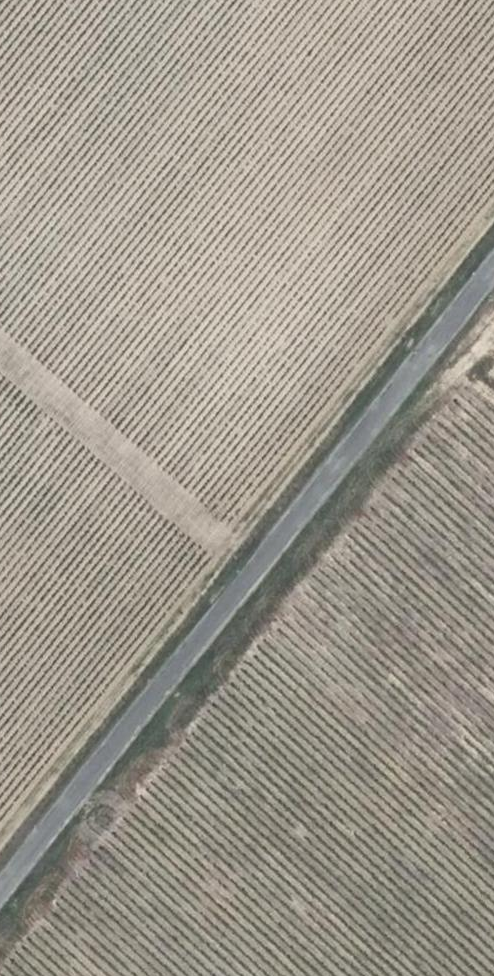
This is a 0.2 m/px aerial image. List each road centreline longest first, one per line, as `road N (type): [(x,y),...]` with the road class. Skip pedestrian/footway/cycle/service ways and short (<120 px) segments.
road 1 (track): [(493,221),(0,847)]
road 2 (unclassified): [(0,890),(493,271)]

